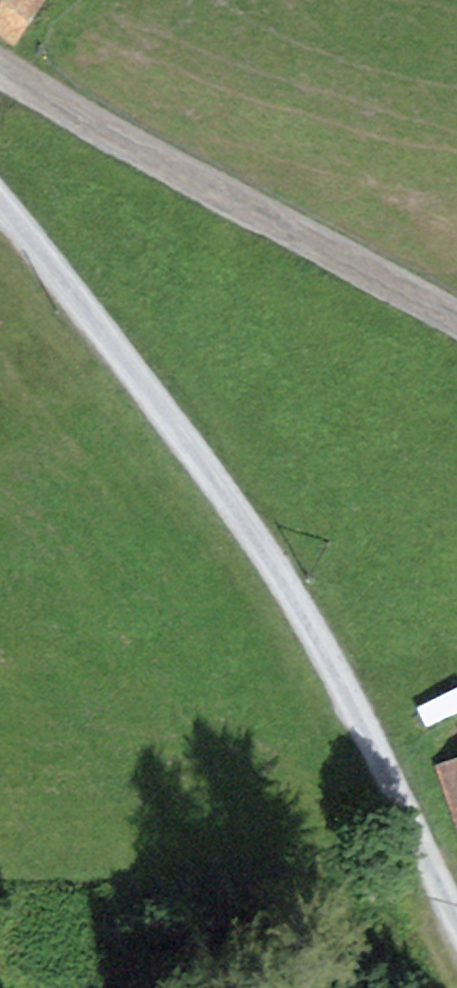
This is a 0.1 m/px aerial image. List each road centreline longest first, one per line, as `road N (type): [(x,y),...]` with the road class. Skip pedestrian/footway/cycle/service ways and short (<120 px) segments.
road 1 (residential): [(0,199),(262,551),(313,630),(456,911)]
road 2 (track): [(0,60),(162,164),(456,320)]
road 3 (track): [(0,748),(170,792),(308,791),(390,776)]

